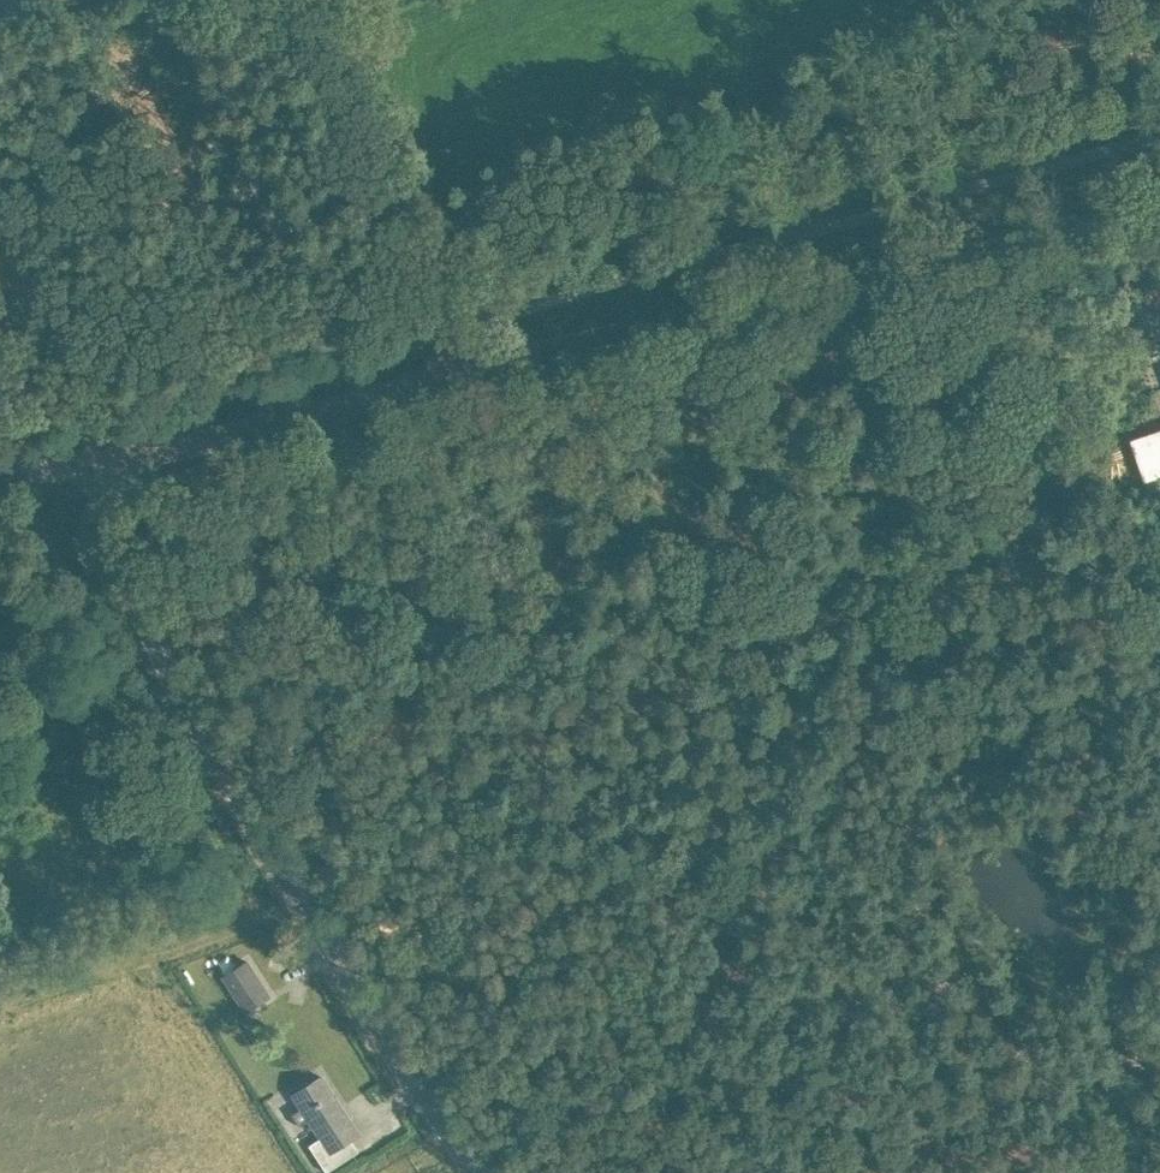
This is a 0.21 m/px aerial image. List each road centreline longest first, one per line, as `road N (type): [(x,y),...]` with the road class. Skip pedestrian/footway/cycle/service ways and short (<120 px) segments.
road 1 (unclassified): [(477,1172),(324,940),(151,636),(121,565),(98,459)]
road 2 (tertiary): [(471,373),(1159,194)]
road 3 (unclassified): [(471,373),(314,0)]
road 4 (tertiary): [(98,459),(471,373)]

